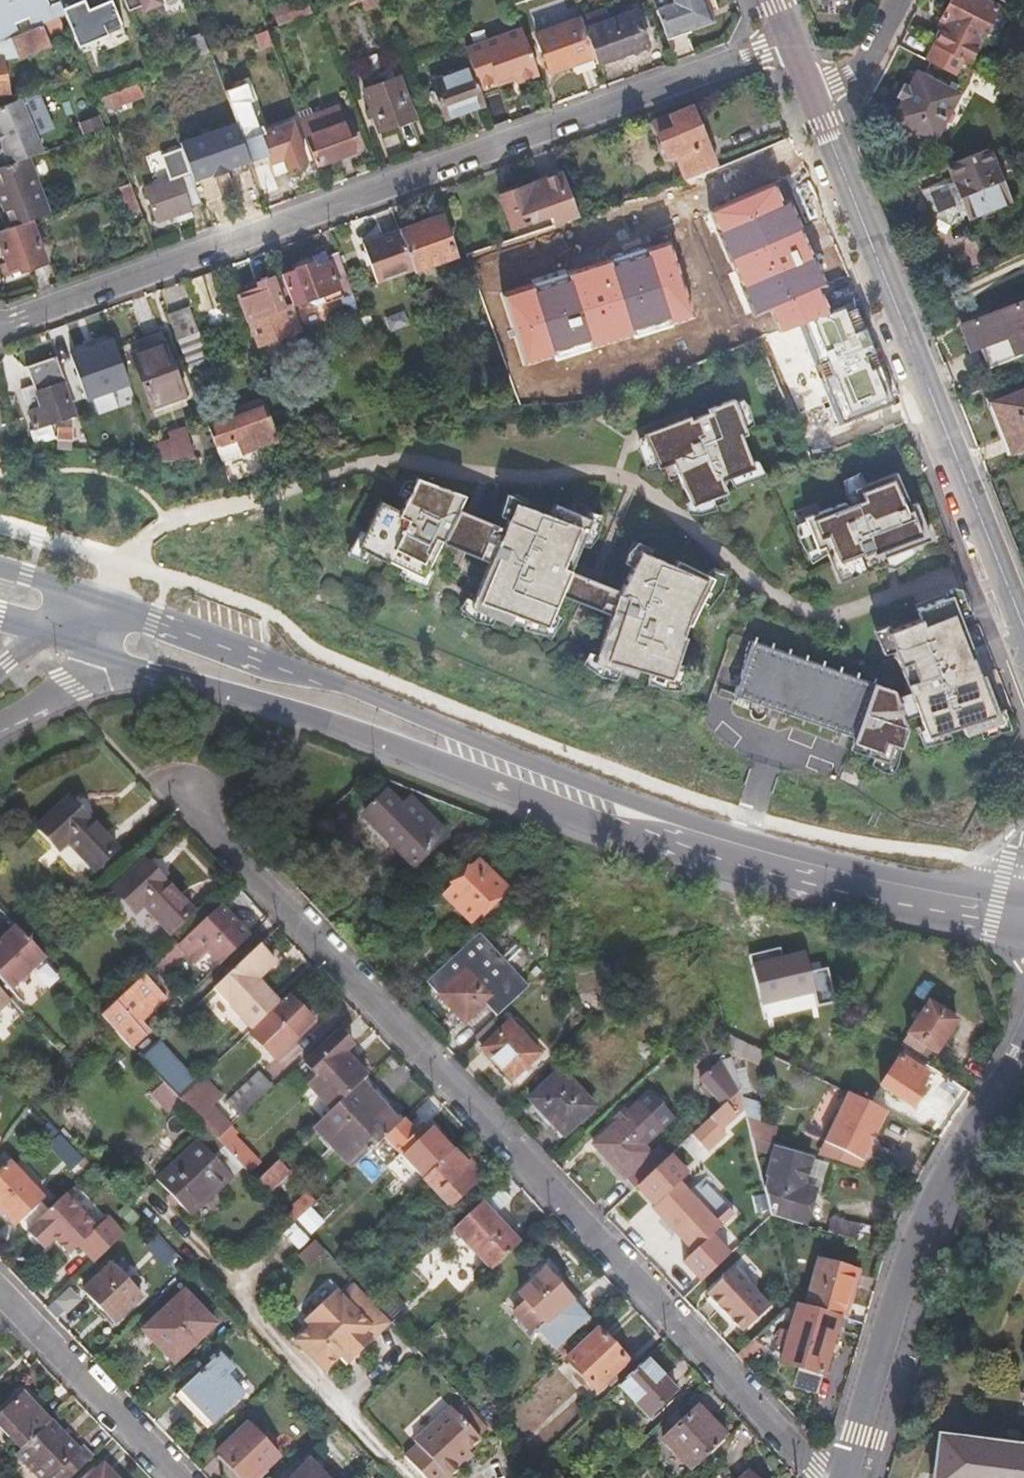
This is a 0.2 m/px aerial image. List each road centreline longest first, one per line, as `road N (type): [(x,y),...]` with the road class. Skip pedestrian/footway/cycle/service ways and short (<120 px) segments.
road 1 (secondary): [(1023,896),(743,837),(342,683),(154,622),(92,631)]
road 2 (residential): [(830,1477),(179,799)]
road 3 (residential): [(790,36),(0,326)]
road 4 (secondary): [(92,631),(148,671),(332,722),(646,840)]
road 5 (tertiary): [(1023,630),(884,289),(814,95)]
road 6 (residential): [(842,1477),(916,1227),(1023,1051)]
road 7 (secondary): [(646,840),(820,896),(1023,937)]
road 8 (secondary): [(646,840),(686,837),(882,890),(1023,915)]
road 9 (residential): [(175,1477),(0,1289)]
road 10 (residential): [(898,0),(872,49),(838,85),(814,95)]
road 11 (residential): [(0,710),(92,631)]

